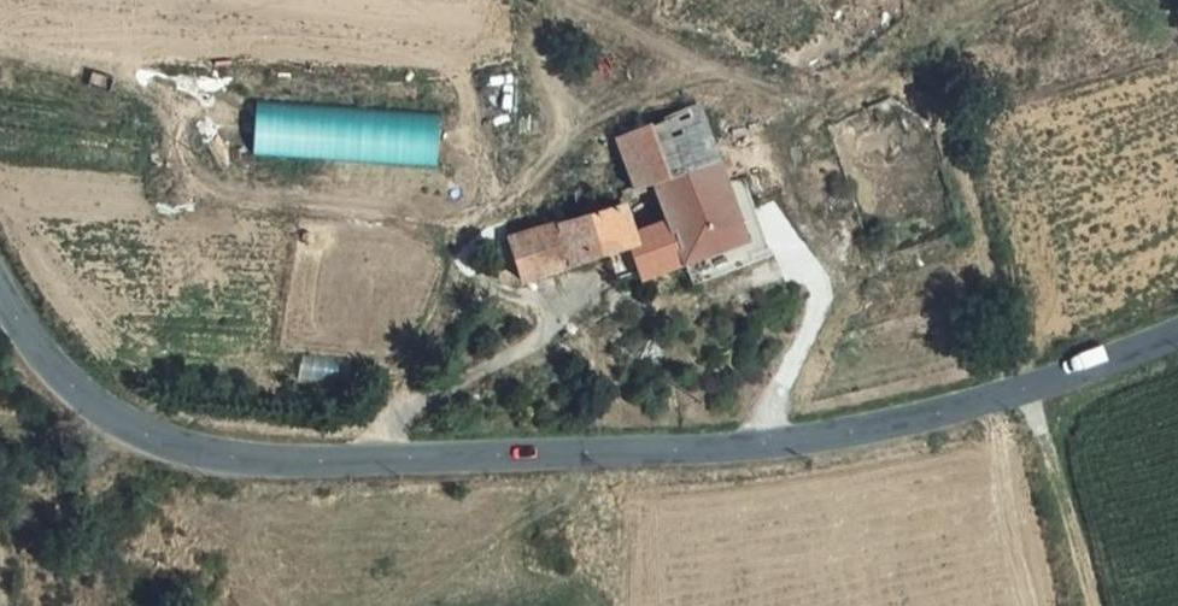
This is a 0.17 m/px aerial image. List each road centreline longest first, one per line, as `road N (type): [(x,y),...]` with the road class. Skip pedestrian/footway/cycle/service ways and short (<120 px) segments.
road 1 (secondary): [(1177,332),(1028,390),(894,425),(768,444),(249,459),(133,429),(78,394),(28,339),(0,286)]
road 2 (track): [(370,460),(413,393),(543,343),(597,278)]
road 3 (track): [(768,444),(780,386),(824,296),(768,213)]

